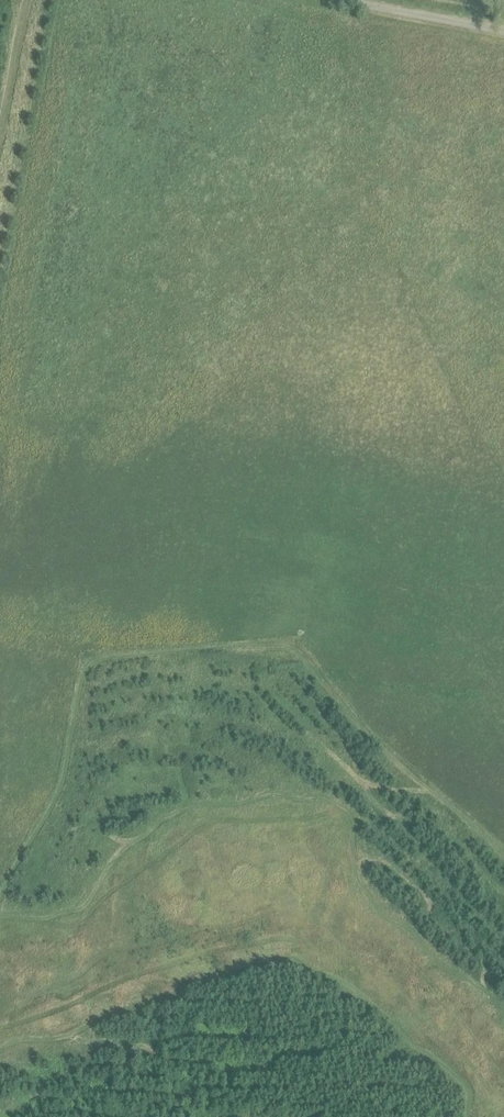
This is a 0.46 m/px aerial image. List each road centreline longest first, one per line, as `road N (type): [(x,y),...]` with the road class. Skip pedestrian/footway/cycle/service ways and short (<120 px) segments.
road 1 (track): [(0,154),(27,0)]
road 2 (unclassified): [(350,0),(503,31)]

